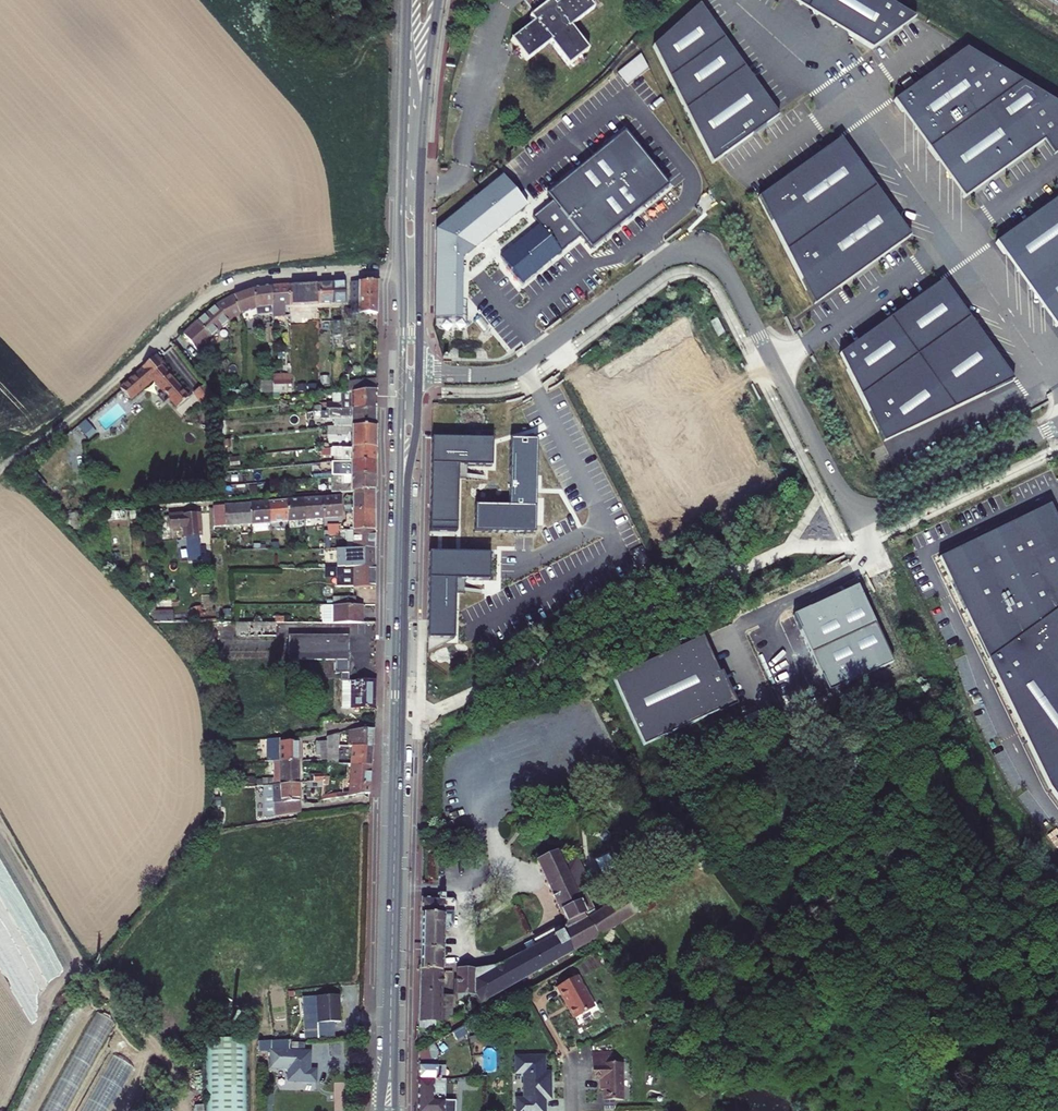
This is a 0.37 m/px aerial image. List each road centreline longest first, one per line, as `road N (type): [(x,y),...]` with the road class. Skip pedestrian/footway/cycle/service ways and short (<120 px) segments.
road 1 (unclassified): [(419,374),(513,371),(659,262),(691,251),(725,270),(839,491),(854,505),(886,507),(1057,425)]
road 2 (residential): [(401,272),(273,276),(225,287),(62,428)]
road 3 (primary): [(397,726),(390,1036)]
road 4 (primary): [(419,272),(423,131),(439,0)]
road 5 (primary): [(407,0),(401,272)]
road 6 (residential): [(403,491),(167,507)]
road 7 (primary): [(403,491),(397,726)]
road 8 (residential): [(301,813),(302,745),(341,728),(397,726)]
road 9 (track): [(80,961),(0,818)]

